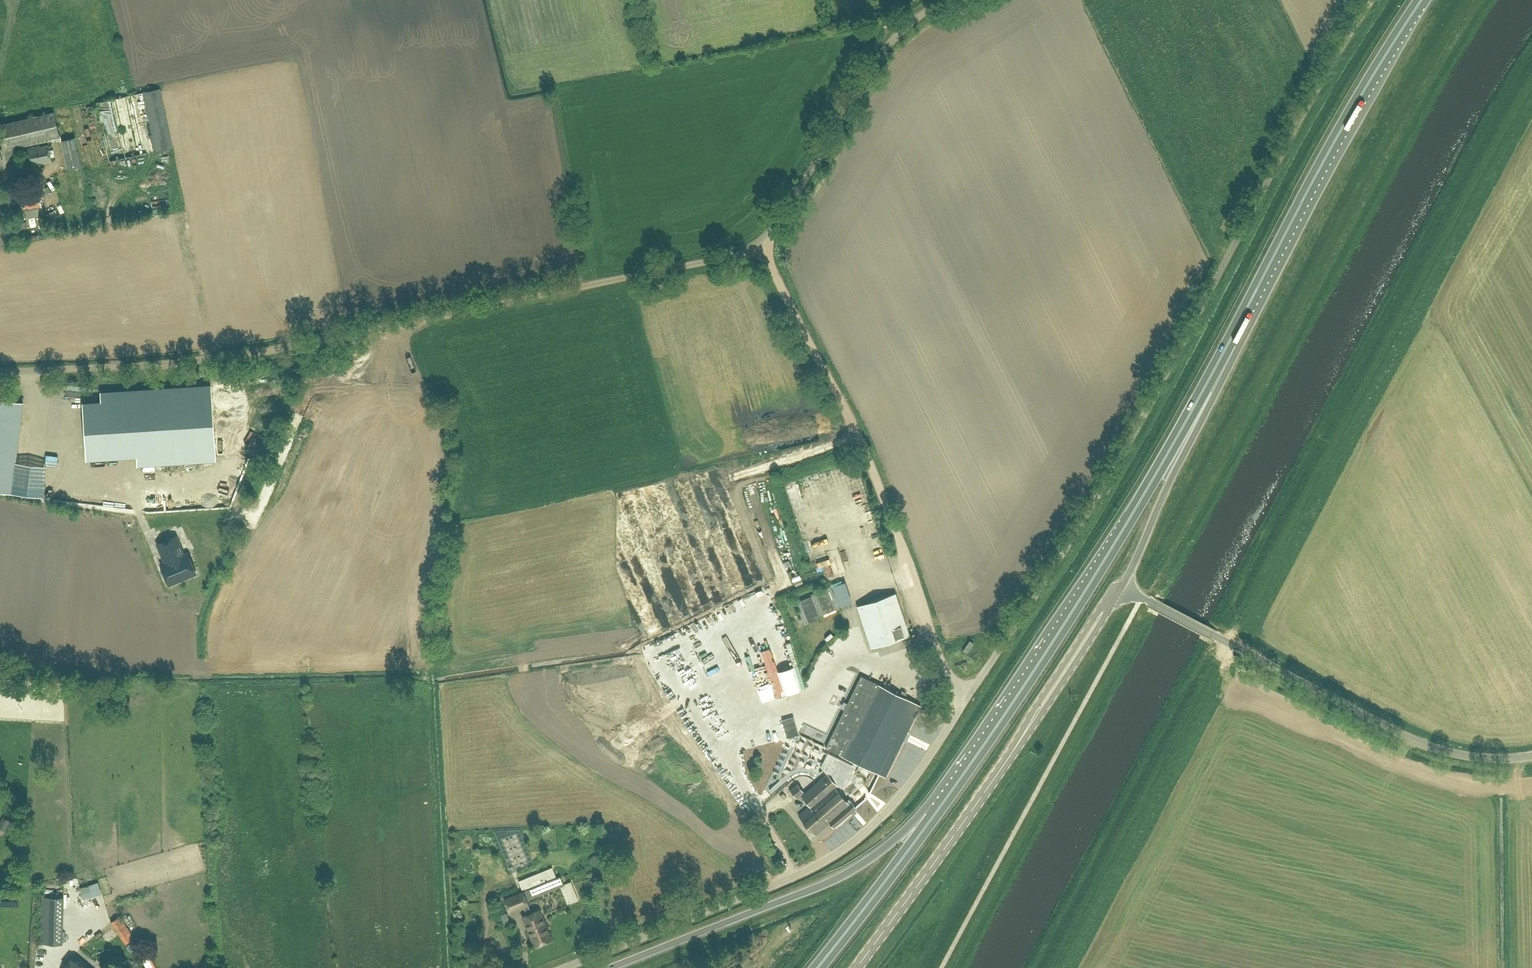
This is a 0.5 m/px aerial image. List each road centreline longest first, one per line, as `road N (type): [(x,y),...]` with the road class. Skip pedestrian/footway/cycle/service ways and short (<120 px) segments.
road 1 (unclassified): [(564,967),(823,861),(908,786),(1095,500),(1373,0)]
road 2 (unclassified): [(0,373),(272,354),(745,250),(775,225),(888,46),(943,0)]
road 3 (trunk): [(932,816),(1125,525),(1228,343)]
road 4 (track): [(968,695),(941,663),(872,468),(758,244)]
road 5 (trunk): [(1228,343),(1307,191),(1421,0)]
road 6 (trunk): [(932,816),(848,872),(609,967)]
road 7 (unclassified): [(1212,635),(1437,750),(1531,759)]
road 8 (secondary): [(855,967),(1027,729)]
road 9 (trunk): [(1122,588),(1228,343)]
road 10 (trunk): [(816,967),(932,816)]
road 11 (unclassified): [(1122,588),(1107,597),(1027,729)]
road 12 (secondary): [(1027,729),(1122,588)]

